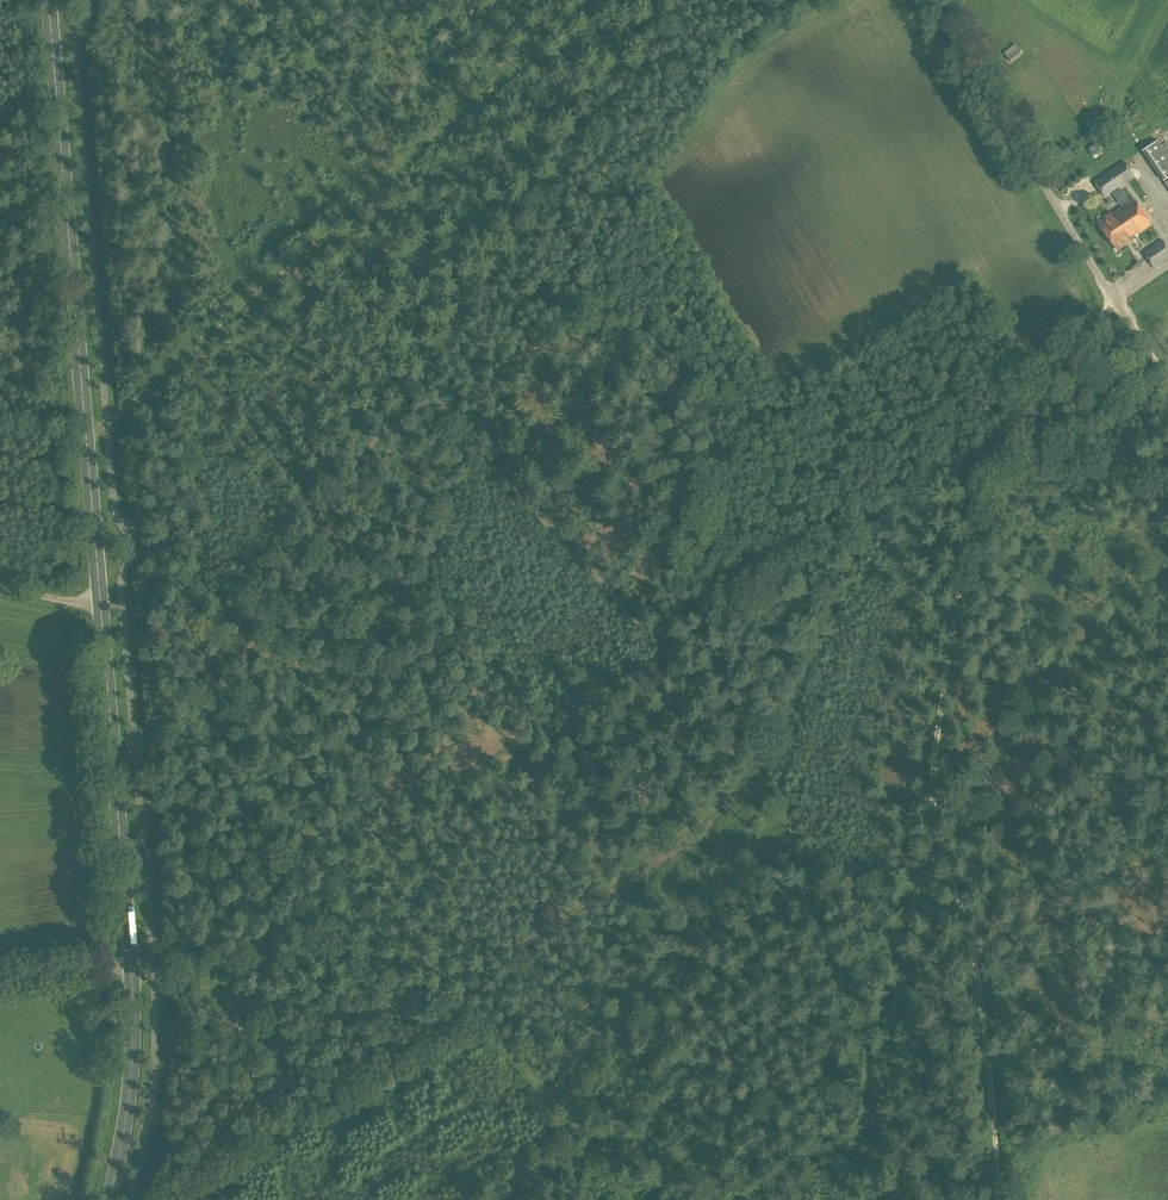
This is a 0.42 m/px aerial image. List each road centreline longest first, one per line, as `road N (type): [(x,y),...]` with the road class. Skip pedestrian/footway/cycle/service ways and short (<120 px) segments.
road 1 (primary): [(110,1199),(128,1101),(130,945),(48,0)]
road 2 (track): [(995,1199),(992,1052),(939,834),(936,753),(980,472),(991,450)]
road 3 (track): [(593,0),(87,457)]
road 4 (track): [(465,1001),(748,786),(860,518)]
road 5 (track): [(127,904),(285,871),(398,830),(545,754),(641,635)]
road 6 (track): [(465,1001),(426,1017),(329,984),(180,960),(0,980)]
road 7 (track): [(641,635),(739,559),(860,518),(991,450)]
road 8 (unclassified): [(1134,339),(933,0)]
road 9 (track): [(641,635),(416,391)]
road 10 (track): [(626,1199),(465,1001)]
road 11 (track): [(965,930),(1167,870)]
road 12 (track): [(1013,422),(1109,296)]
road 13 (track): [(0,590),(123,613)]

